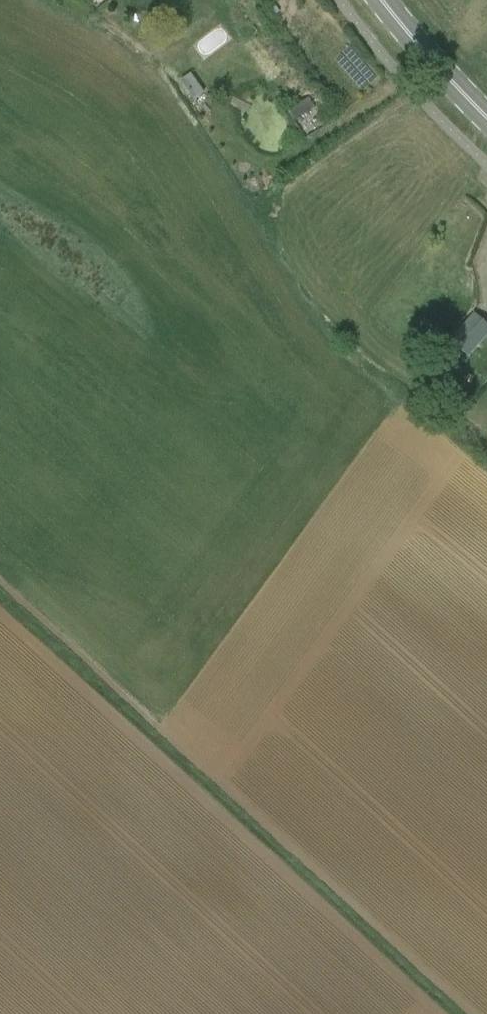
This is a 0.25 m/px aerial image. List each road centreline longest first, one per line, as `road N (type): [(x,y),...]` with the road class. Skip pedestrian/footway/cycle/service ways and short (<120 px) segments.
road 1 (secondary): [(486,118),(374,0)]

